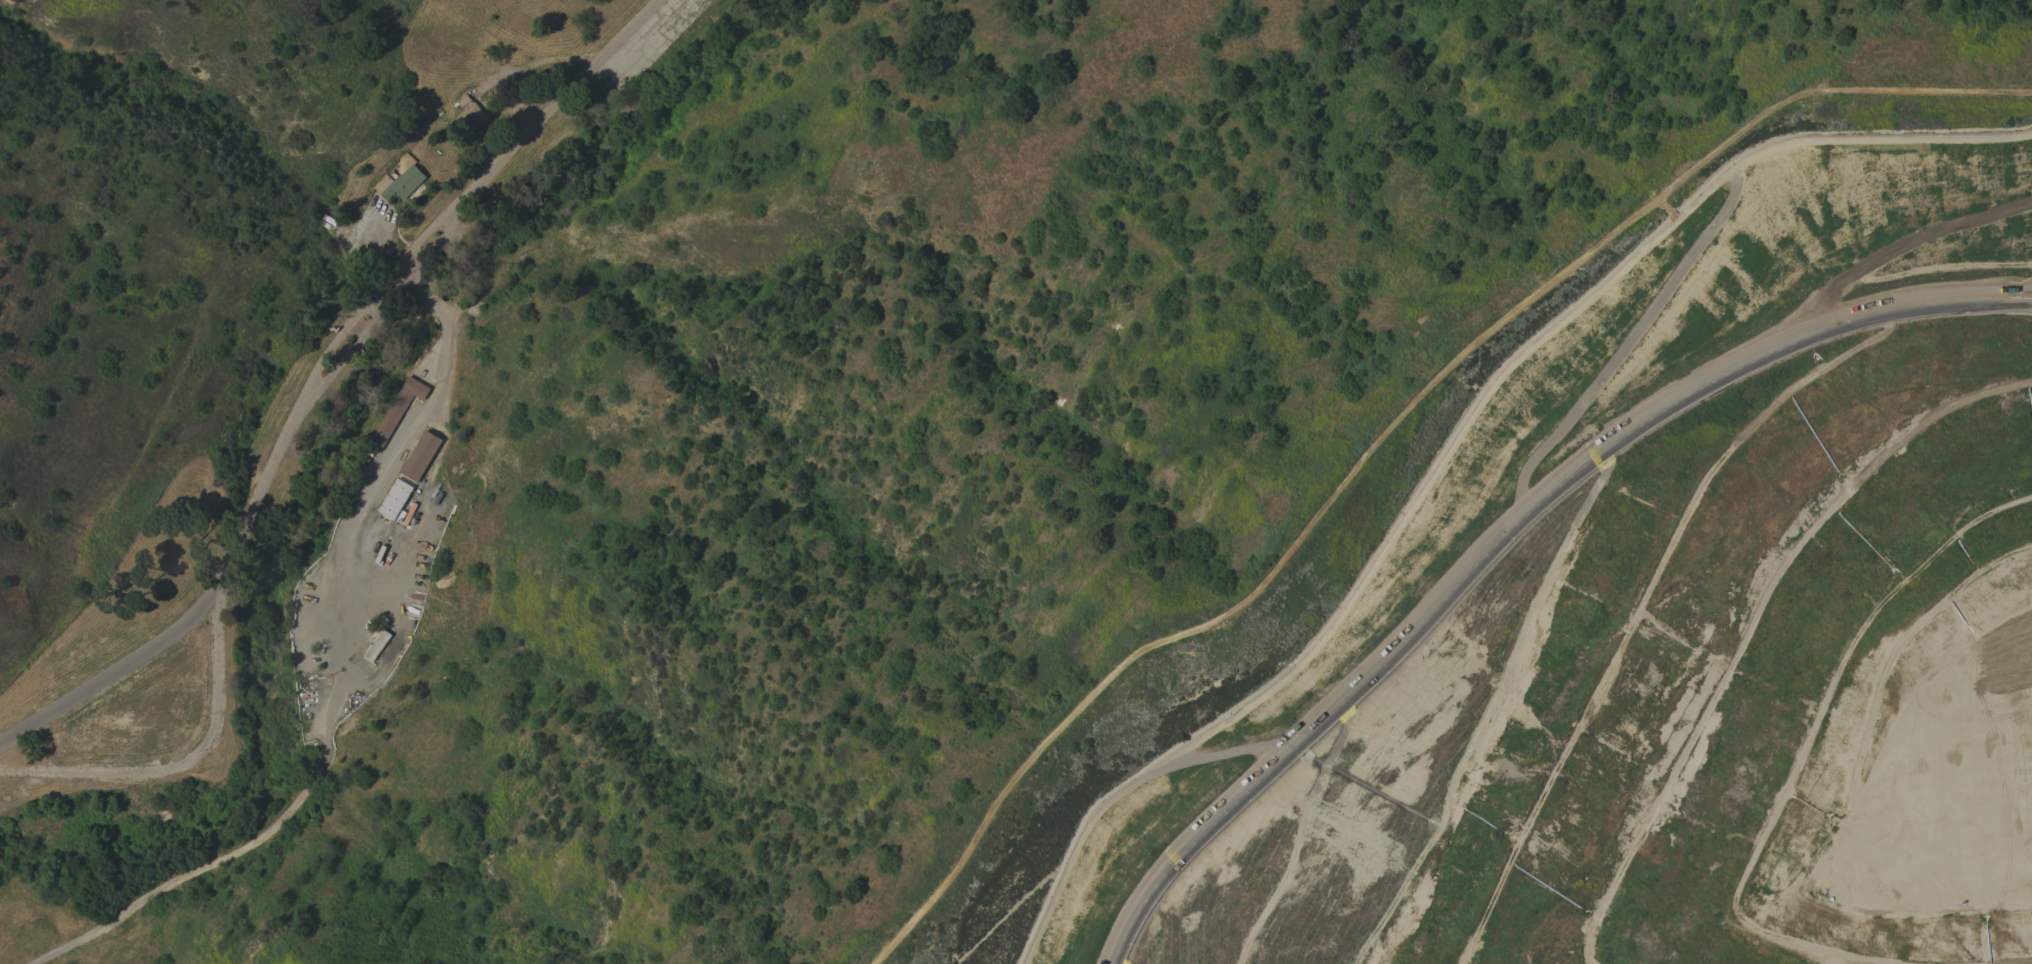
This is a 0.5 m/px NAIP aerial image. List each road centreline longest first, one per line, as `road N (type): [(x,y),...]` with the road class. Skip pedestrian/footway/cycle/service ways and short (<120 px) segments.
road 1 (residential): [(0,742),(183,615),(228,571),(319,373),(366,295),(660,0)]

